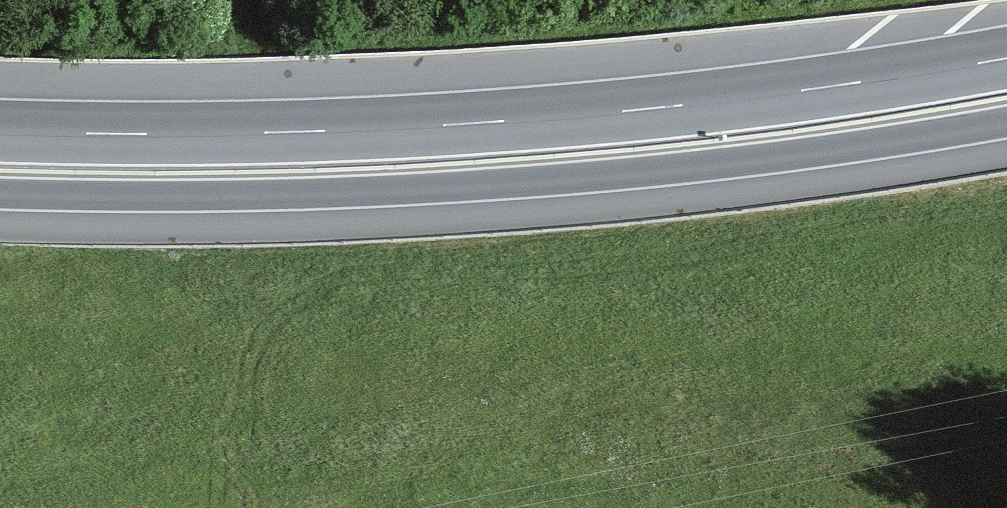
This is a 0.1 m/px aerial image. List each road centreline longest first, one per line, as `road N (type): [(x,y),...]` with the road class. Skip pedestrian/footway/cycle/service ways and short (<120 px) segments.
road 1 (trunk): [(1006,58),(652,109),(474,123),(0,131)]
road 2 (trunk): [(0,193),(478,186),(659,171),(1006,122)]

